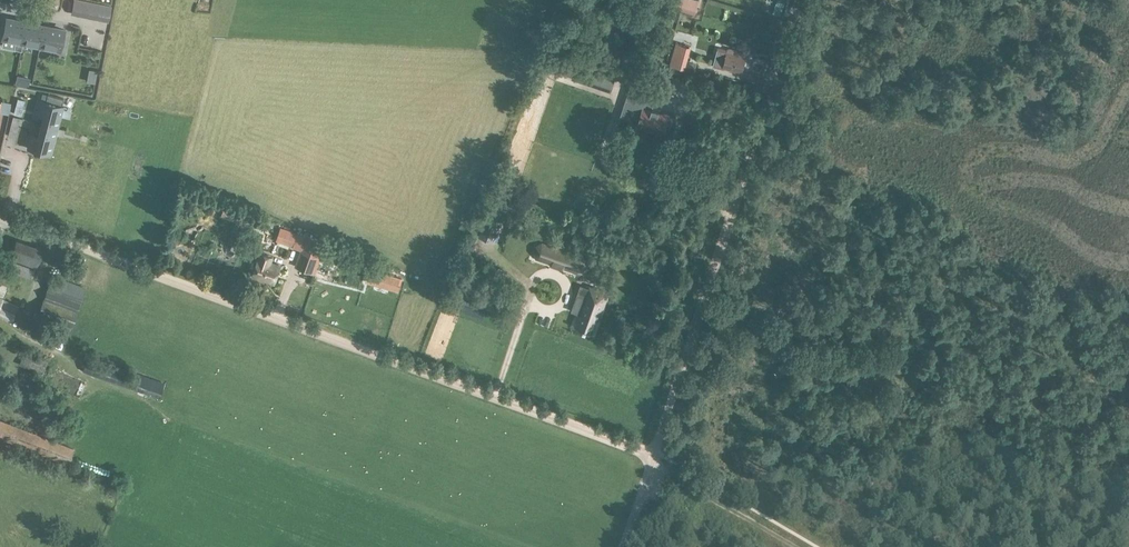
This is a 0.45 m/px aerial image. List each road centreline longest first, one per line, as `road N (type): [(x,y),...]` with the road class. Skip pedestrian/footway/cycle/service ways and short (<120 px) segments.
road 1 (track): [(0,218),(654,456)]
road 2 (track): [(656,450),(799,0)]
road 3 (track): [(654,456),(669,478),(797,546)]

